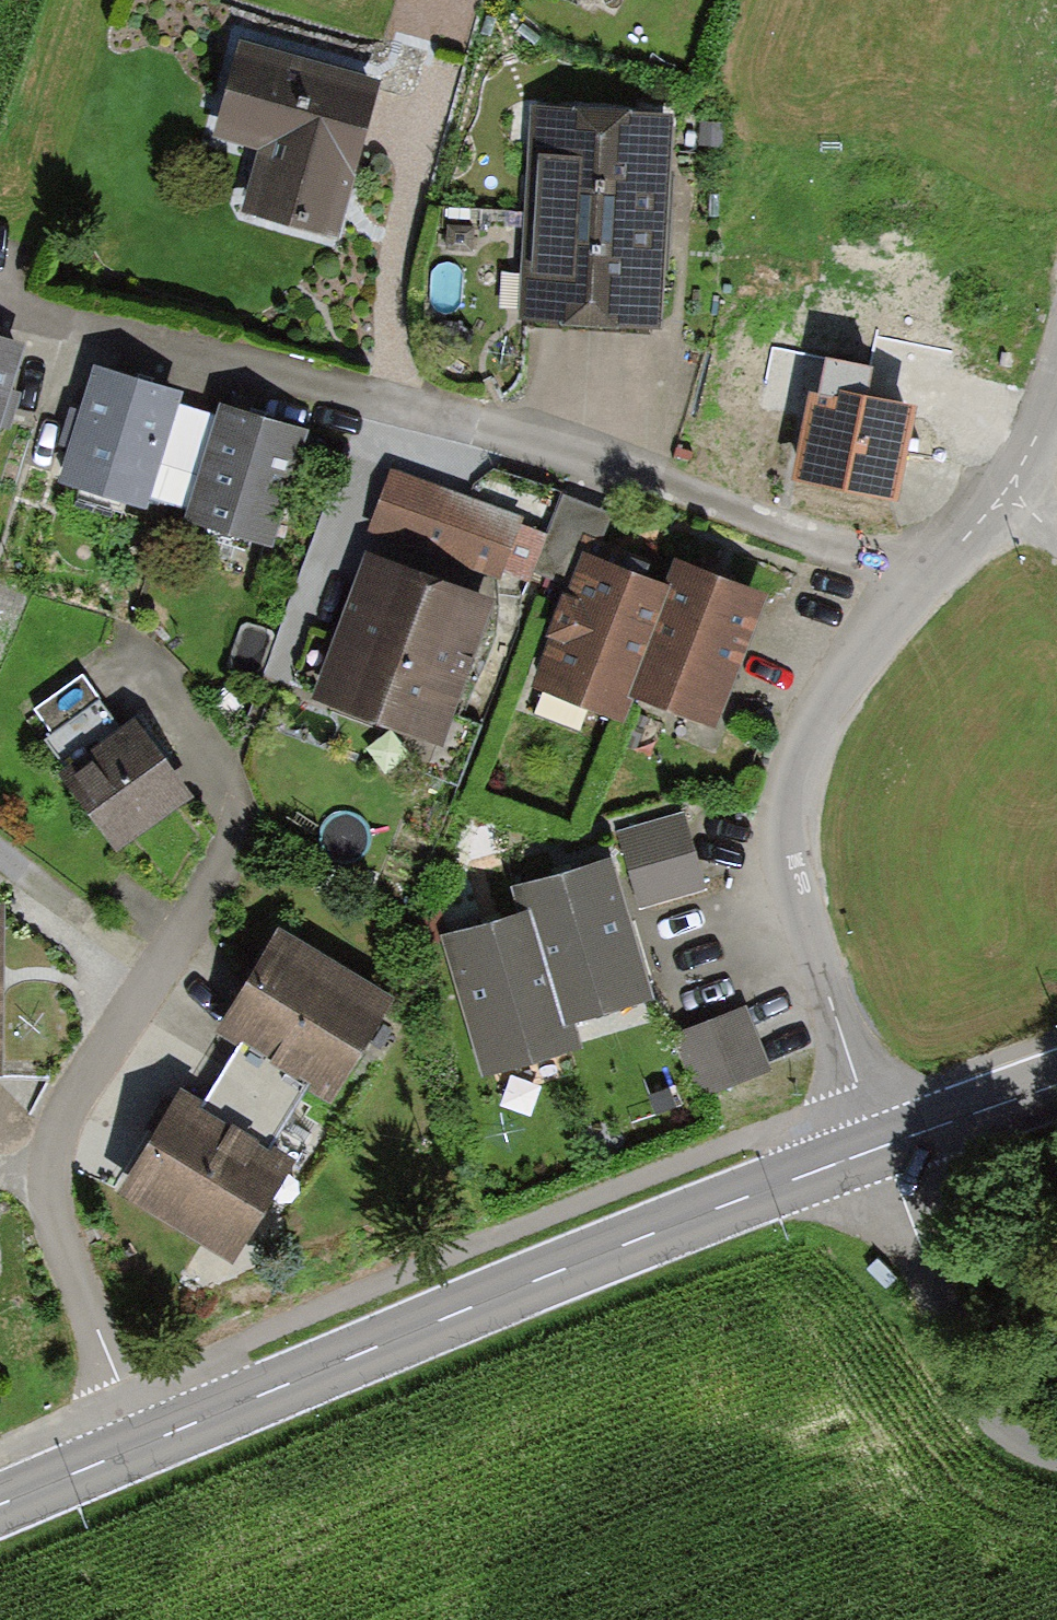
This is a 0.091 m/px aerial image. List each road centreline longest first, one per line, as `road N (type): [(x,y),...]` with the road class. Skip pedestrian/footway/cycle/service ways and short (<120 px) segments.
road 1 (residential): [(902,592),(603,477),(0,303)]
road 2 (tertiary): [(880,1147),(141,1438)]
road 3 (residential): [(141,1438),(50,1216),(45,1159),(55,1116),(156,971),(252,812)]
road 4 (residential): [(880,1147),(804,906),(788,800),(834,682),(902,592)]
road 5 (residential): [(1056,1443),(988,1397),(880,1147)]
road 6 (residential): [(902,592),(1013,487),(1056,376)]
road 7 (tertiary): [(1056,1089),(880,1147)]
road 8 (tertiary): [(141,1438),(0,1498)]

